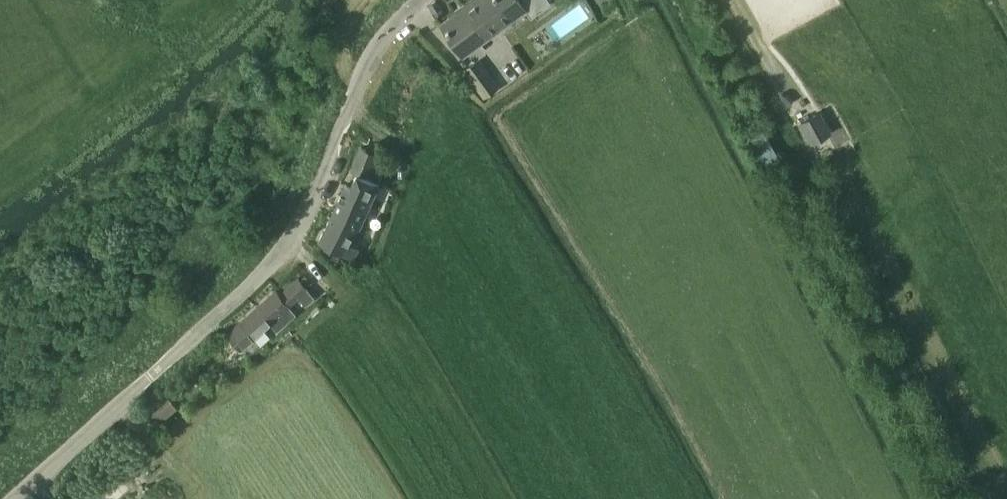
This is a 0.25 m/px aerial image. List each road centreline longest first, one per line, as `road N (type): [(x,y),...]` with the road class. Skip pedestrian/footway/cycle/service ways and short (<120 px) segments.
road 1 (residential): [(149,378),(286,244),(319,190),(369,65),(420,0)]
road 2 (unclassified): [(15,498),(149,378)]

